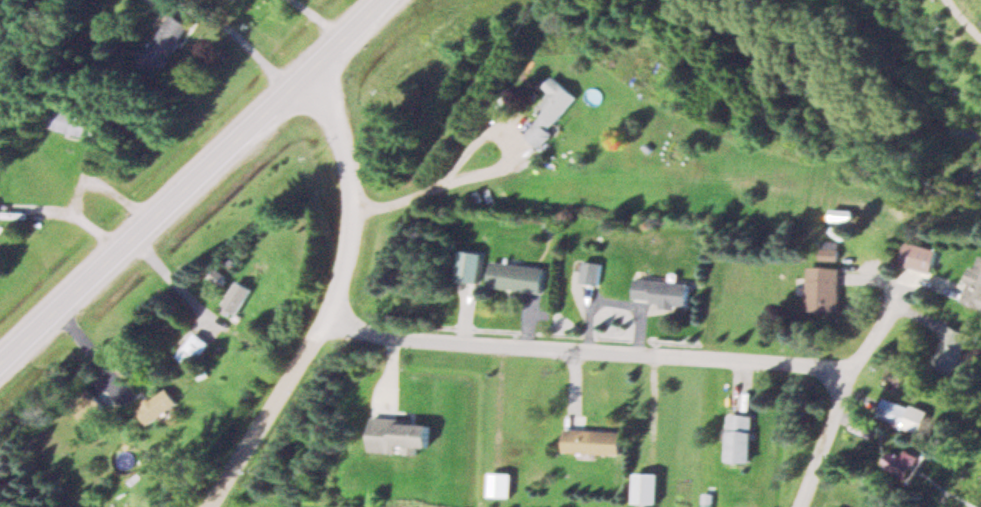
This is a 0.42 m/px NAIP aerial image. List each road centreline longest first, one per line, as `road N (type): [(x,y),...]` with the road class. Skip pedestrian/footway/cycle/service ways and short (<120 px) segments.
road 1 (secondary): [(0,367),(393,0)]
road 2 (residential): [(850,366),(392,334),(326,320)]
road 3 (residential): [(326,320),(352,205),(349,161),(315,73)]
road 4 (residential): [(793,506),(850,366),(899,291)]
road 5 (residential): [(204,506),(326,320)]

